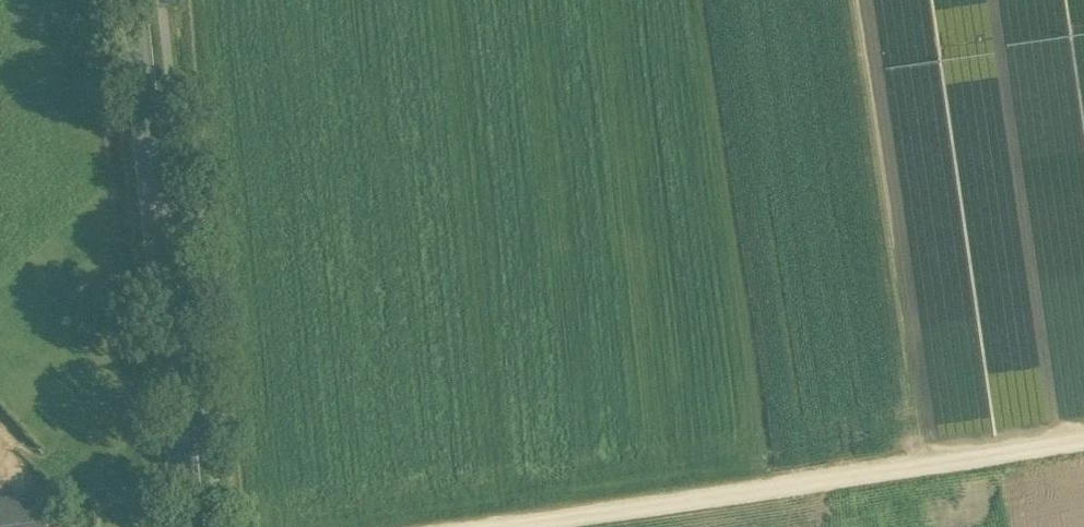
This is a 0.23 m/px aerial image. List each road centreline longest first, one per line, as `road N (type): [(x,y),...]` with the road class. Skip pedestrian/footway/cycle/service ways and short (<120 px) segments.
road 1 (track): [(491,526),(1083,443)]
road 2 (secondary): [(132,0),(190,526)]

